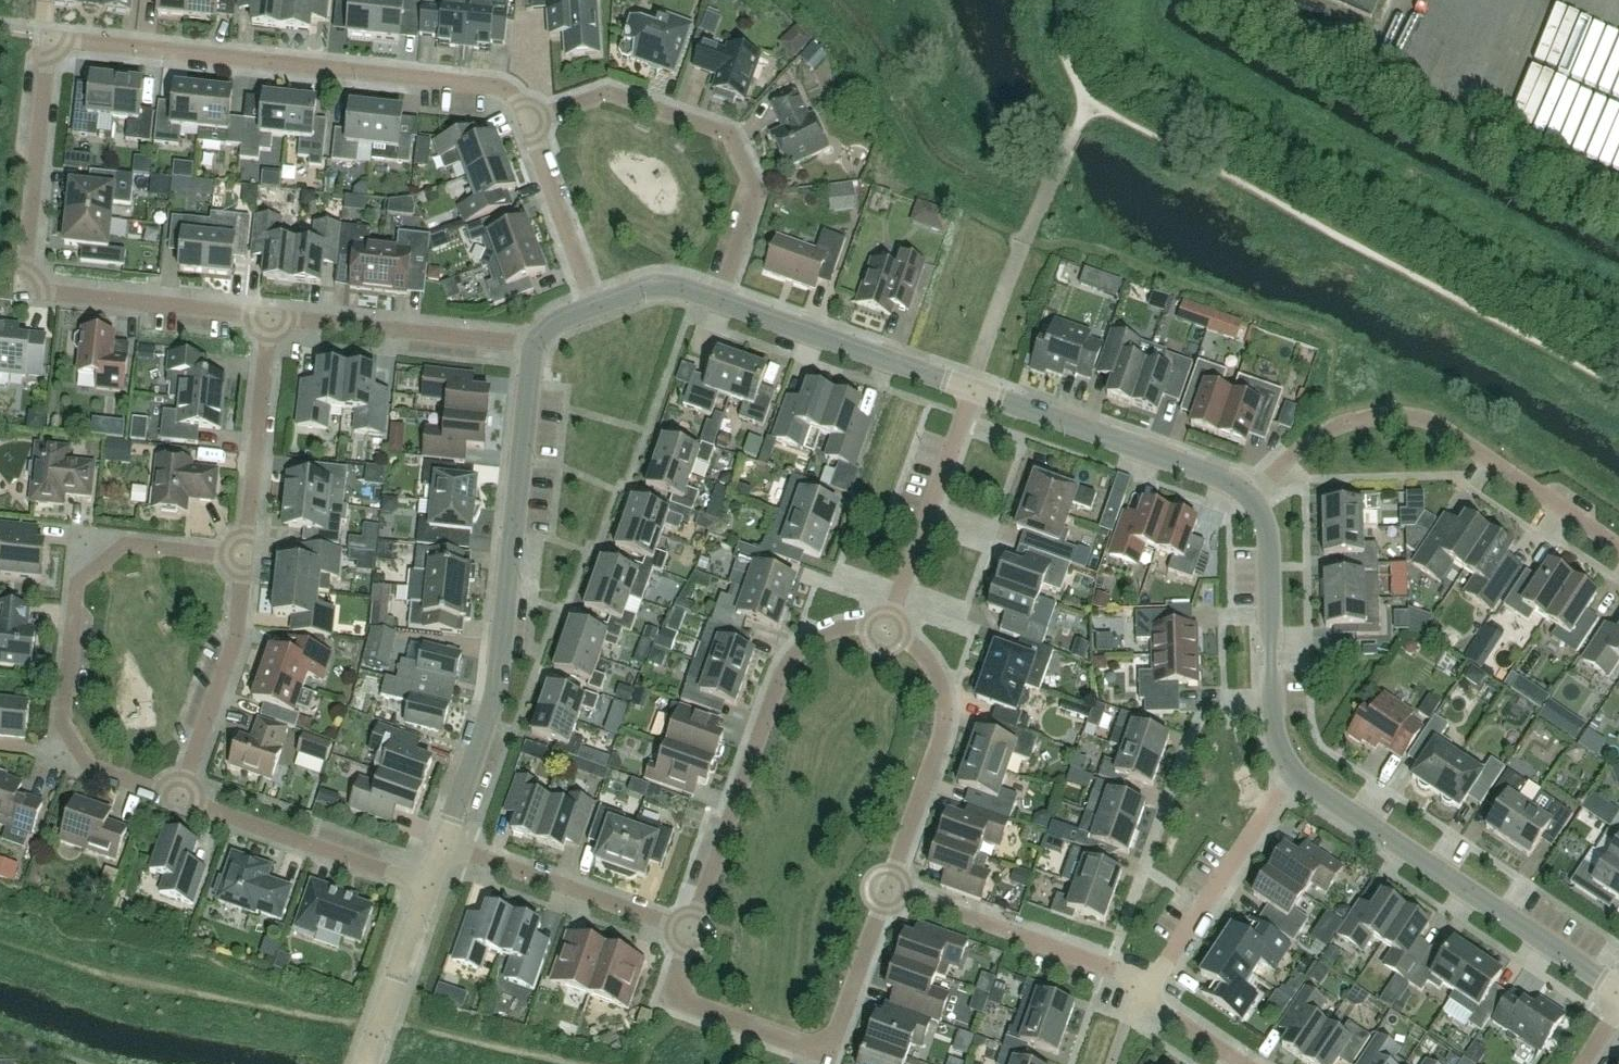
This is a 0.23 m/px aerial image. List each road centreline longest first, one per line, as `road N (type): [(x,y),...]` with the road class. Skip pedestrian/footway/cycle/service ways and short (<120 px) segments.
road 1 (residential): [(269,314),(19,286),(43,40),(491,91),(524,121)]
road 2 (residential): [(440,840),(501,656),(530,341)]
road 3 (residential): [(177,796),(72,758),(59,724),(75,587),(83,568),(124,544),(240,554)]
road 4 (residential): [(1618,546),(1450,431),(1395,412),(1333,424),(1245,489)]
road 5 (residential): [(685,928),(664,993),(825,1051),(885,889)]
road 6 (residential): [(685,928),(785,661),(836,627),(883,627)]
road 7 (residential): [(716,297),(753,189),(724,131),(605,91),(524,121)]
road 8 (residential): [(1293,776),(1618,989)]
road 9 (residential): [(1245,489),(1259,505),(1265,534),(1262,703),(1271,742),(1293,776)]
road 10 (residential): [(885,889),(942,714),(938,682),(920,652),(883,627)]
road 11 (residential): [(970,383),(1245,489)]
road 12 (residential): [(885,889),(1113,970),(1144,993)]
road 13 (residential): [(716,297),(970,383)]
road 14 (residential): [(1144,993),(1293,776)]
road 15 (residential): [(530,341),(269,314)]
road 16 (residential): [(425,881),(177,796)]
road 17 (residential): [(685,928),(440,840)]
road 18 (residential): [(883,627),(970,383)]
road 19 (residential): [(177,796),(234,628),(240,554)]
road 20 (residential): [(240,554),(269,314)]
road 21 (residential): [(363,1063),(425,881)]
road 22 (residential): [(524,121),(588,302)]
road 23 (residential): [(588,302),(658,279),(716,297)]
road 24 (residential): [(1246,1063),(1144,993)]

